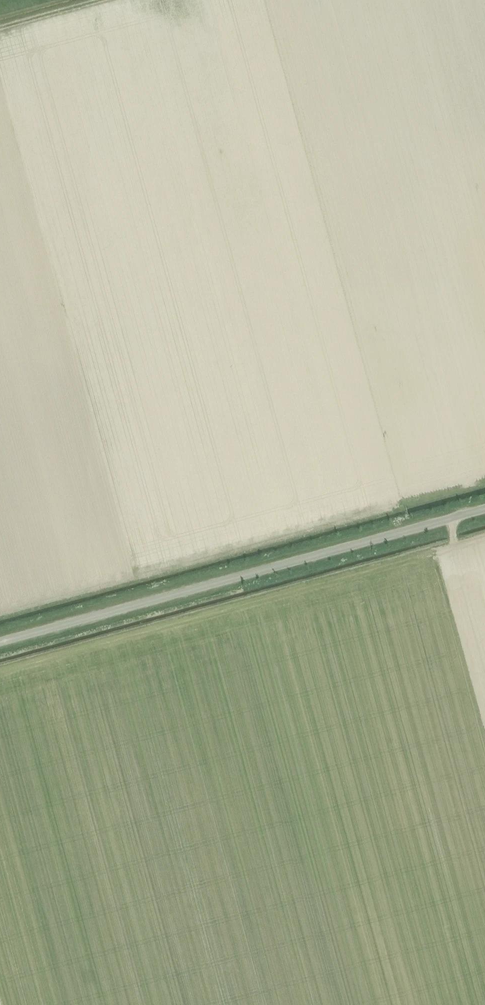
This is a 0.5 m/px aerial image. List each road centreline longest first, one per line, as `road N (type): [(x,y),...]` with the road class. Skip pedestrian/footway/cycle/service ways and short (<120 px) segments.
road 1 (unclassified): [(0,642),(484,509)]

